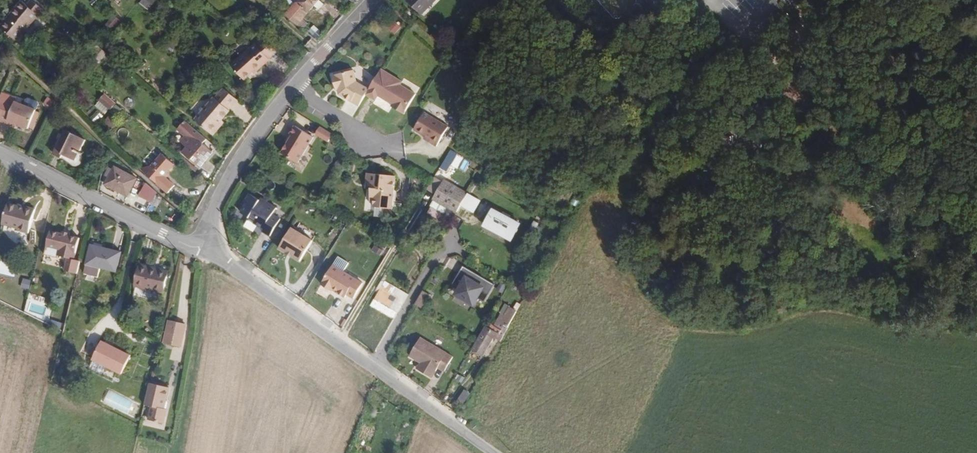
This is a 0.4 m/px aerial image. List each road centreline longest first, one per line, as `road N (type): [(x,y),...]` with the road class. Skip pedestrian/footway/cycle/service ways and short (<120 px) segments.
road 1 (residential): [(0,152),(210,250)]
road 2 (track): [(210,250),(200,266),(175,452)]
road 3 (residential): [(372,367),(210,250)]
road 4 (residential): [(210,250),(206,222),(224,186),(293,87)]
road 5 (residential): [(372,367),(446,243)]
road 6 (residential): [(293,87),(358,132),(362,148),(398,144)]

